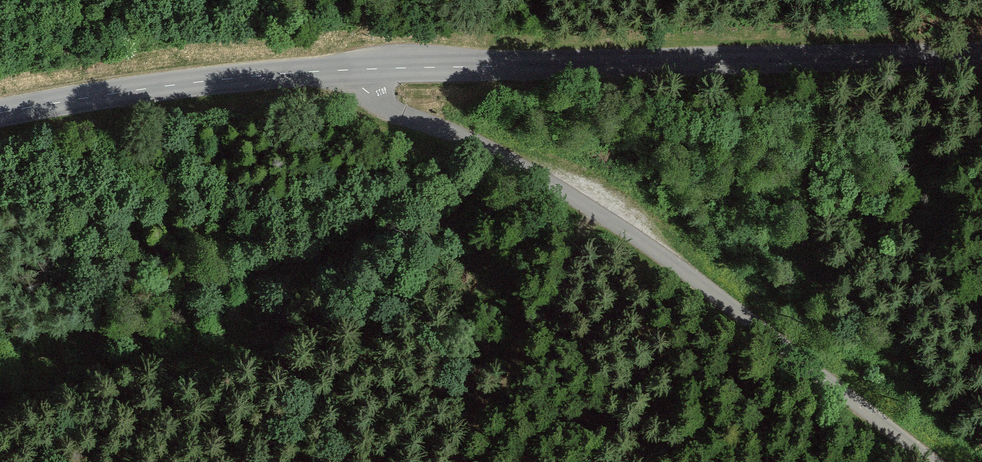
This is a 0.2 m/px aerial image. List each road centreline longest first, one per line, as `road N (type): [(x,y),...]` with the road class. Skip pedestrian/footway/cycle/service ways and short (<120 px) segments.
road 1 (residential): [(913,461),(646,242),(487,151),(392,109),(375,71)]
road 2 (tertiary): [(375,71),(758,54),(981,57)]
road 3 (tertiary): [(0,132),(375,71)]

